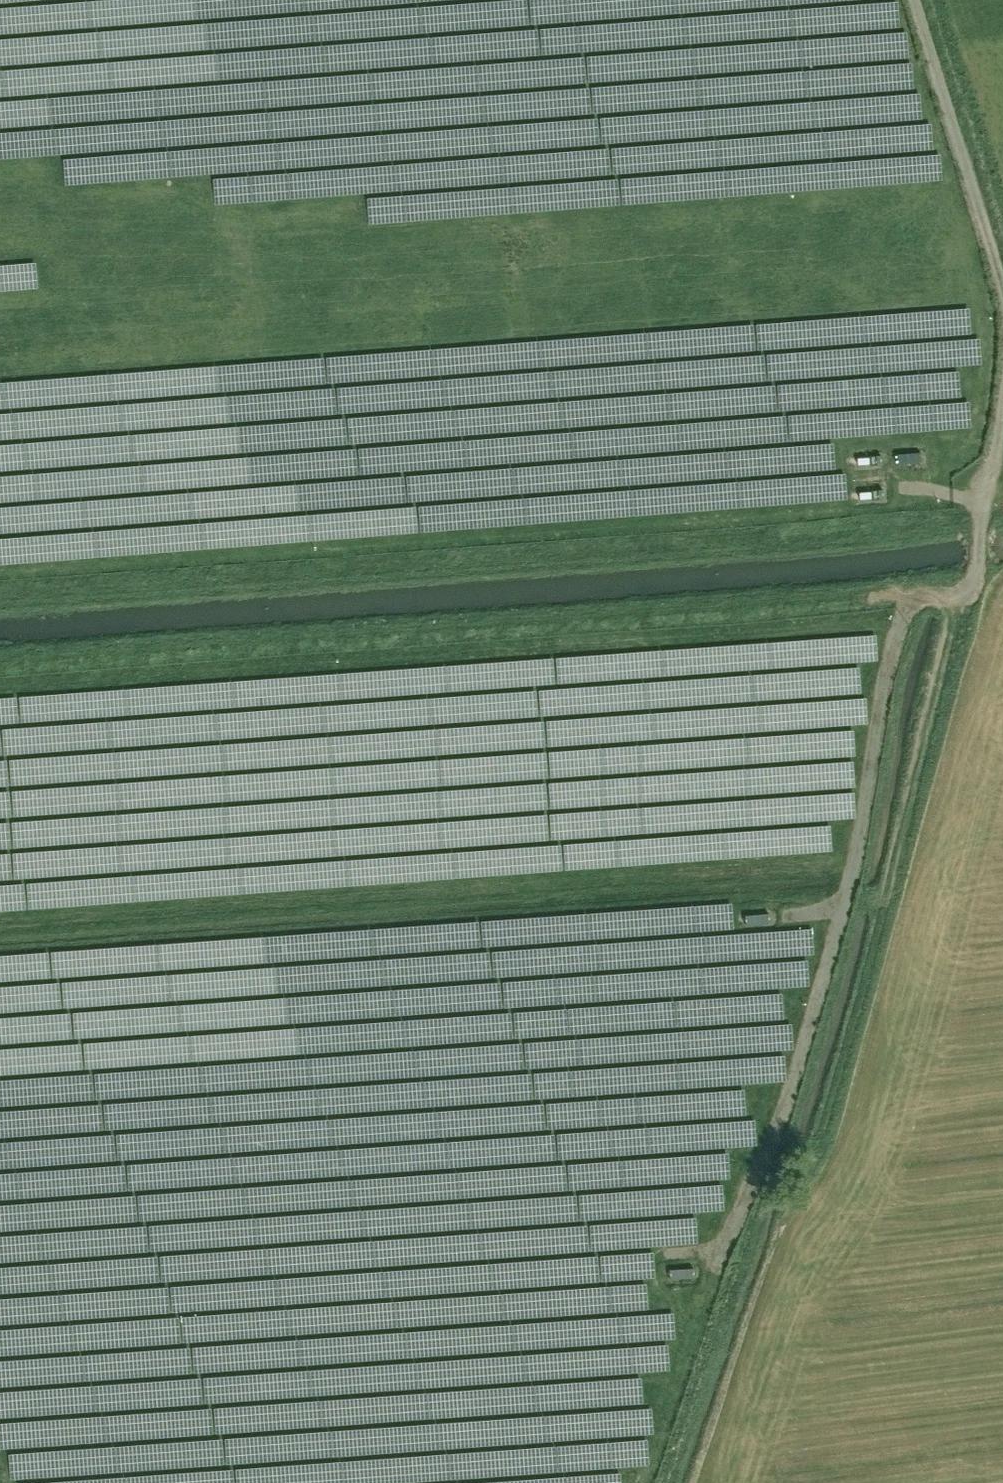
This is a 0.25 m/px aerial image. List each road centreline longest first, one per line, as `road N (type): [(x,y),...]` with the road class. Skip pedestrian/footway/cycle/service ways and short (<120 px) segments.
road 1 (track): [(917,0),(1002,284)]
road 2 (track): [(1002,407),(973,581),(962,593),(924,598),(906,612)]

